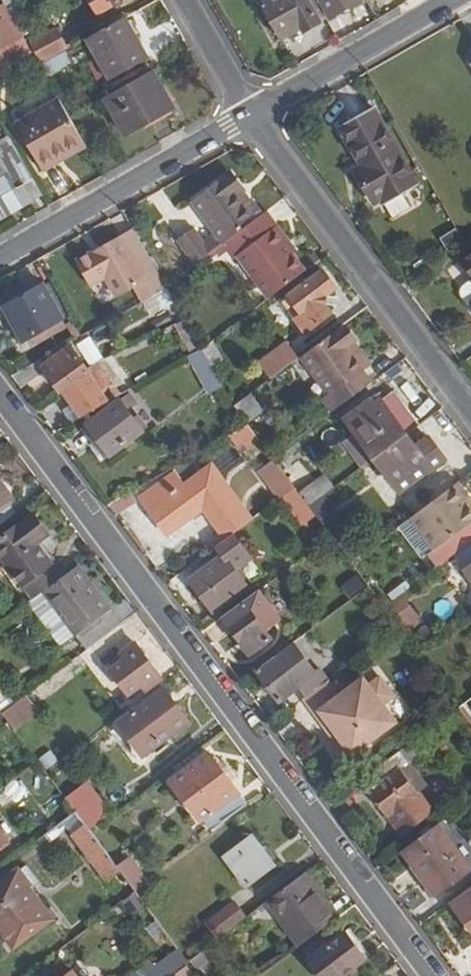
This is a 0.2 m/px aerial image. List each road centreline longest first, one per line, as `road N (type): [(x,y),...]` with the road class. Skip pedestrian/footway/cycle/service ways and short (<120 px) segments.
road 1 (residential): [(433,975),(0,395)]
road 2 (residential): [(250,115),(470,411)]
road 3 (residential): [(0,262),(250,115)]
road 4 (residential): [(250,115),(455,0)]
road 5 (residential): [(184,0),(250,115)]

